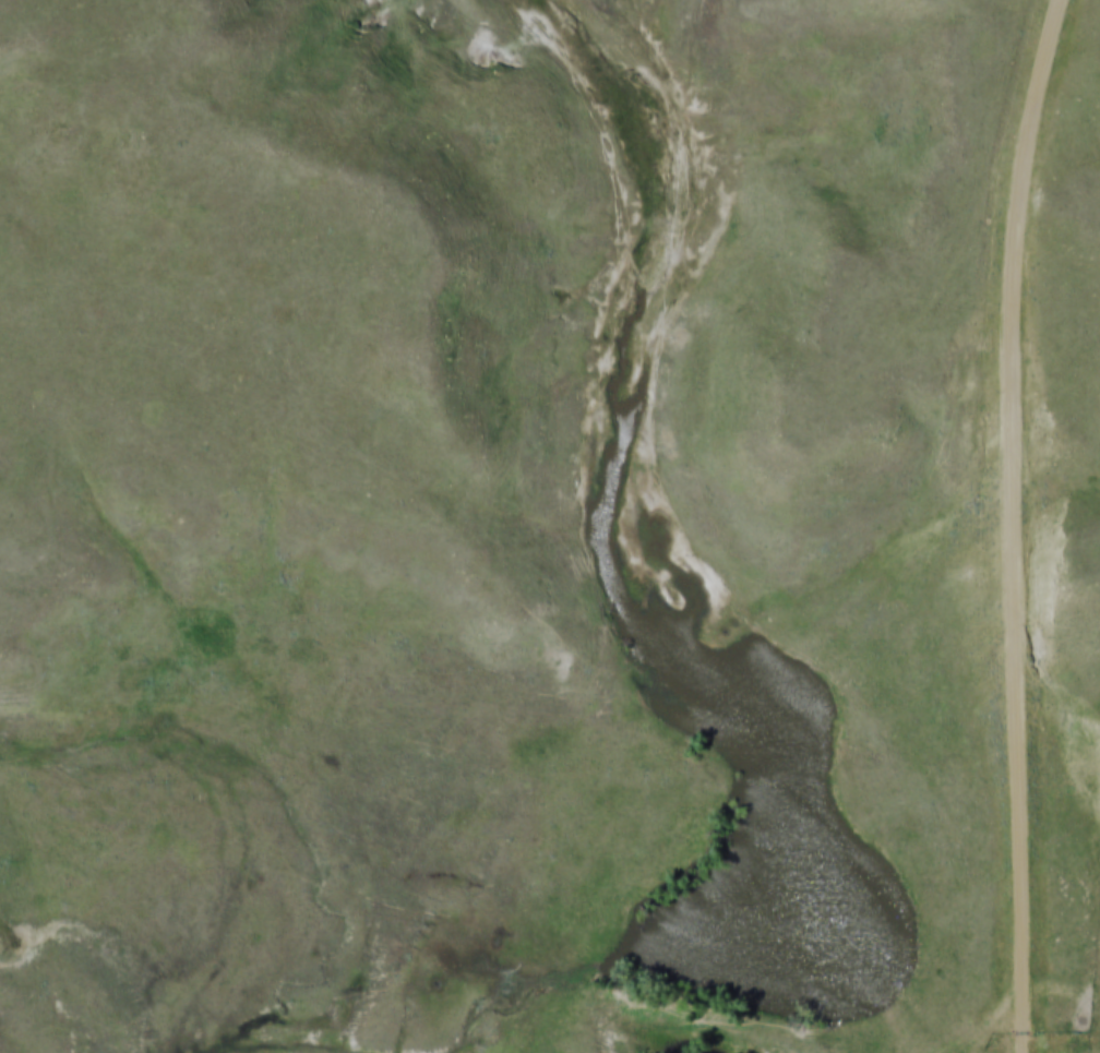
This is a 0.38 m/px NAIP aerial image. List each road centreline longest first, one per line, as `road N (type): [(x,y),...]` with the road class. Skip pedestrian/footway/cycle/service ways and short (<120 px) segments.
road 1 (residential): [(1026,1052),(1012,297),(1024,180),(1064,0)]

